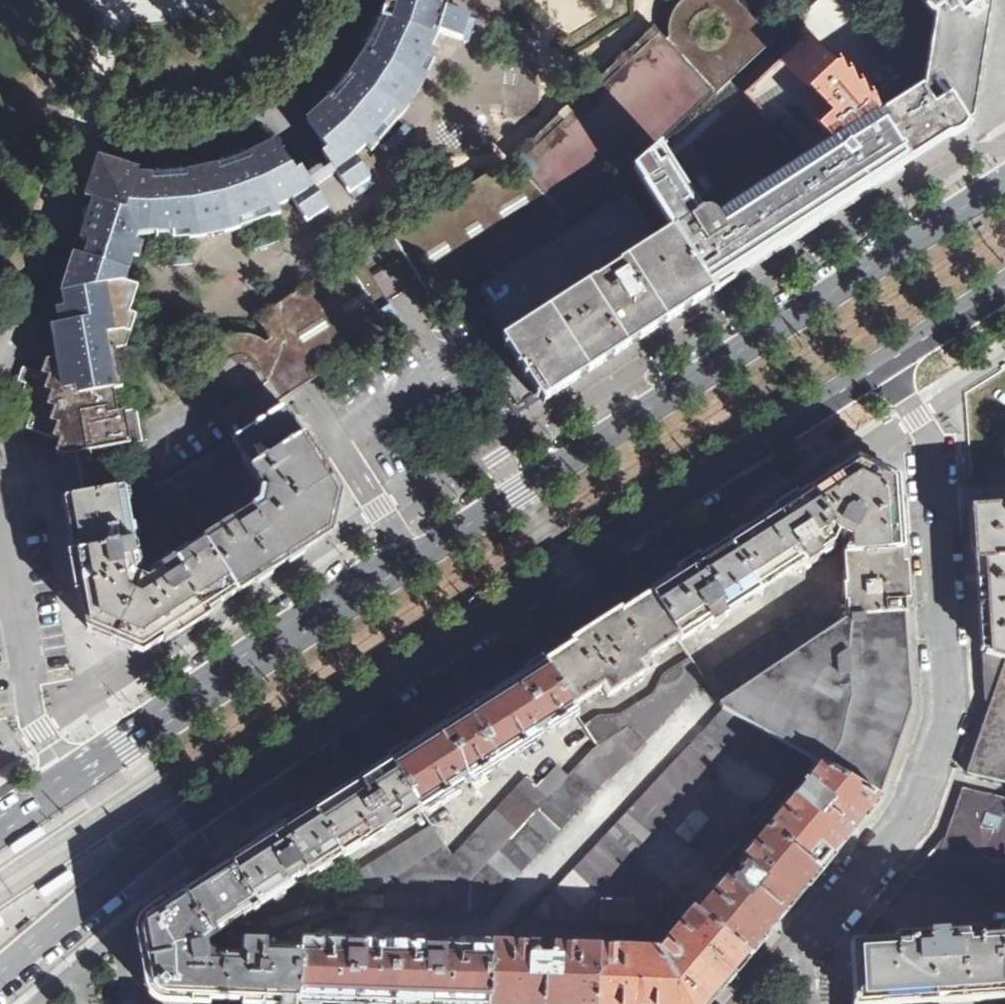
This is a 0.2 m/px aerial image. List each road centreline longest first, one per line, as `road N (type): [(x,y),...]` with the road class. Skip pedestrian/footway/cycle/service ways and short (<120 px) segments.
road 1 (primary): [(1004,180),(72,780)]
road 2 (primary): [(0,975),(170,834),(886,366)]
road 3 (residential): [(806,935),(912,813),(946,710),(929,439),(886,366)]
road 4 (residential): [(72,780),(32,714),(0,546)]
road 5 (primary): [(886,366),(1004,293)]

